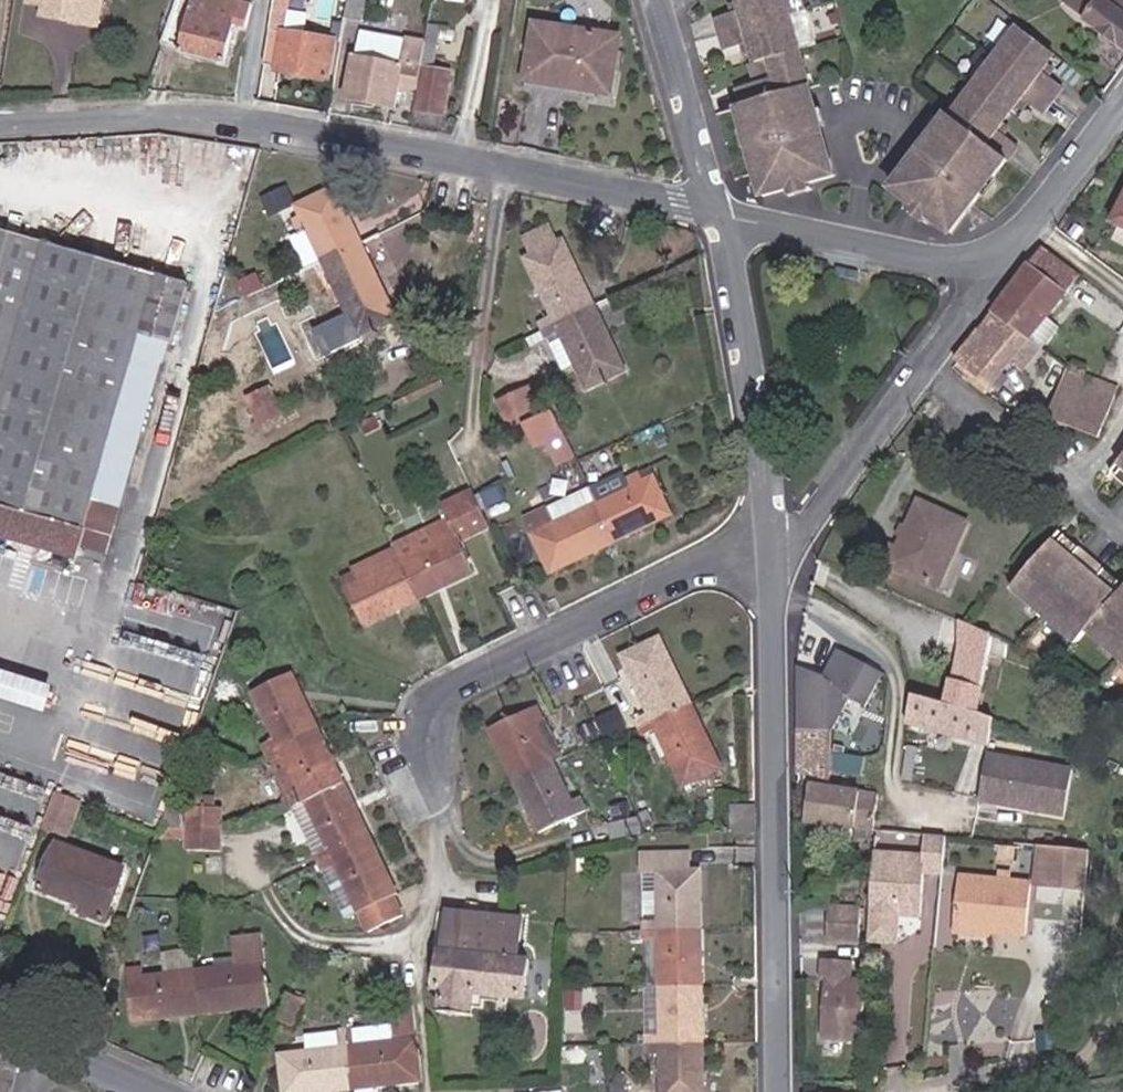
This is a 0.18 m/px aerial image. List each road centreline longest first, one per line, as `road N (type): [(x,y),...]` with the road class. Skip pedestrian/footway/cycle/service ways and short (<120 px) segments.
road 1 (residential): [(714,211),(264,121),(0,127)]
road 2 (residential): [(420,927),(429,706),(771,533)]
road 3 (residential): [(778,1091),(771,533)]
road 4 (residential): [(1009,269),(809,515),(771,533)]
road 5 (residential): [(771,533),(714,211)]
road 6 (residential): [(1009,269),(714,211)]
road 7 (residential): [(714,211),(652,0)]
road 8 (residential): [(1122,119),(1009,269)]

